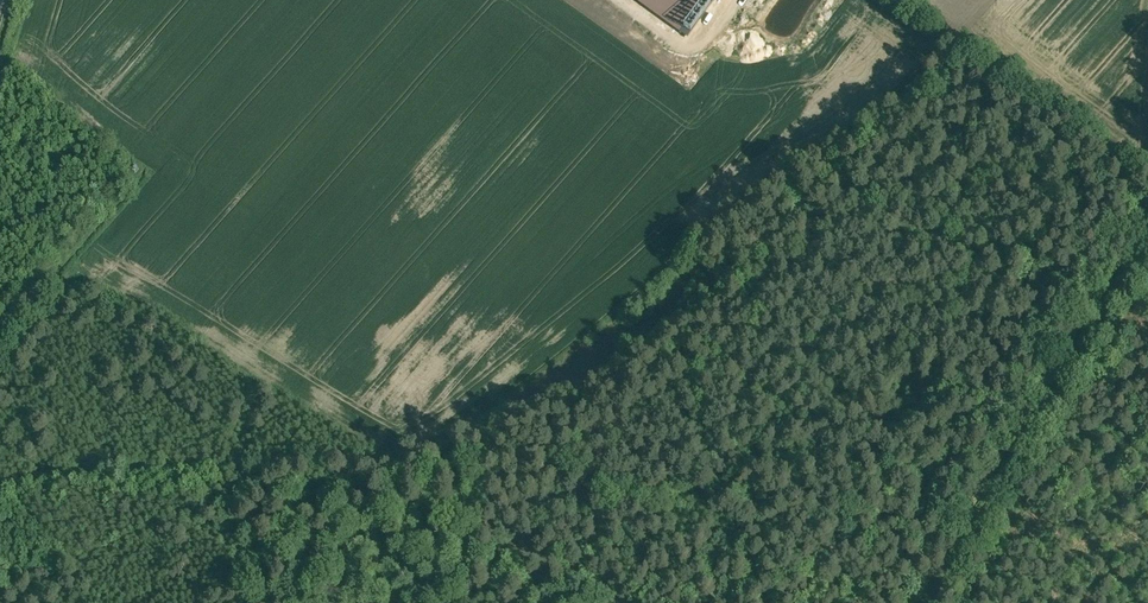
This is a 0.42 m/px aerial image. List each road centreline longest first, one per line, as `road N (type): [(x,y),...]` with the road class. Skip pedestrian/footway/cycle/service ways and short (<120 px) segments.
road 1 (track): [(1147,248),(933,602)]
road 2 (track): [(505,537),(617,602)]

